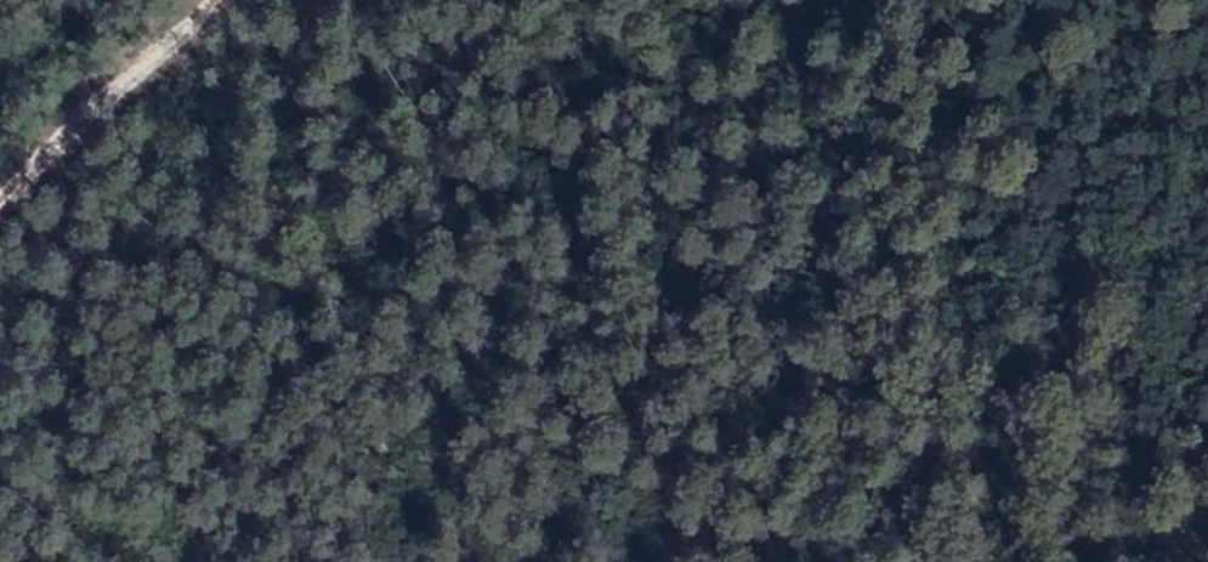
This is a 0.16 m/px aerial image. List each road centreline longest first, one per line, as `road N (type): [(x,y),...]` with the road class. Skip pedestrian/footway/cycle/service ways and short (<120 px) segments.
road 1 (track): [(209,0),(0,190)]

